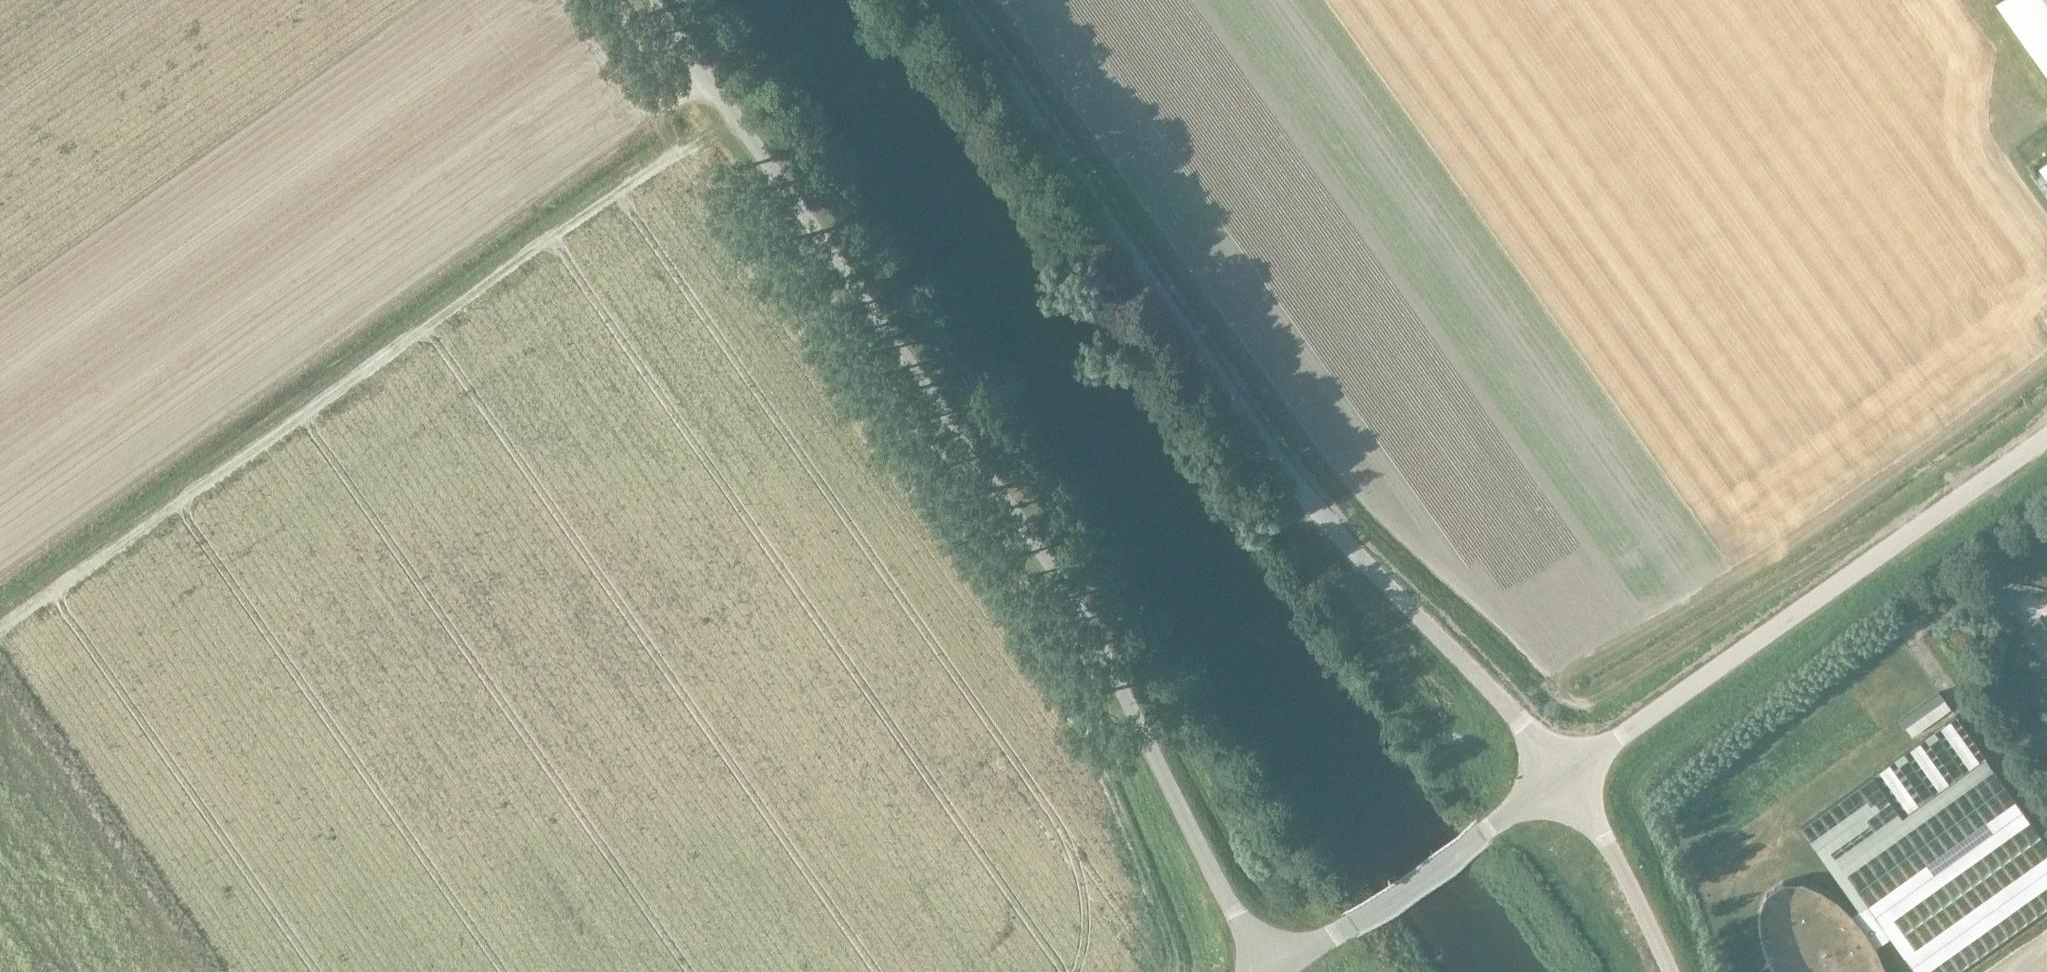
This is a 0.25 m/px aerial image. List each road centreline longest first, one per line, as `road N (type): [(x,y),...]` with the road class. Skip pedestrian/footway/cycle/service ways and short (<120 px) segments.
road 1 (unclassified): [(1265,971),(1055,569),(652,0)]
road 2 (unclassified): [(1563,773),(2046,433)]
road 3 (unclassified): [(1275,971),(1563,773)]
road 4 (unclassified): [(1667,971),(1563,773)]

